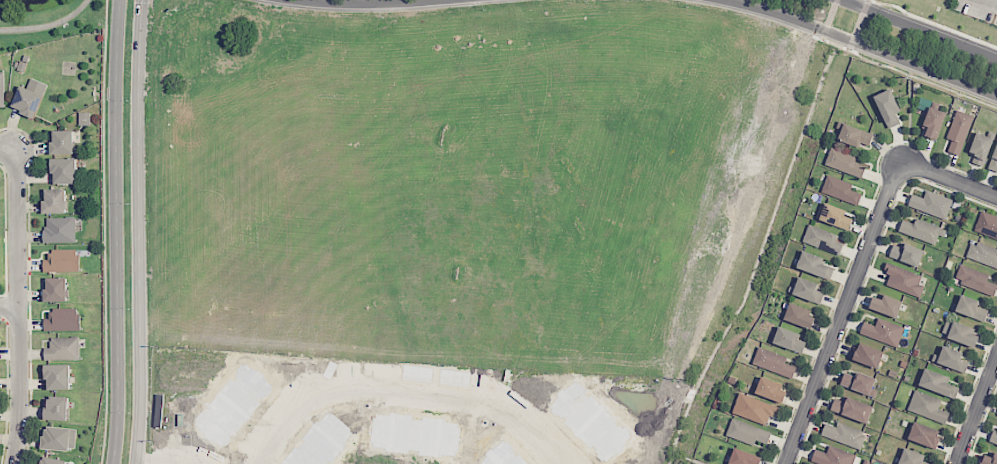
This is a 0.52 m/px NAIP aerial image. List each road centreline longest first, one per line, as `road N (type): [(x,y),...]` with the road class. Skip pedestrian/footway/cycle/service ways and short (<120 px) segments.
road 1 (secondary): [(119,0),(112,463)]
road 2 (secondary): [(135,463),(141,0)]
road 3 (residential): [(785,463),(899,161)]
road 4 (residential): [(18,153),(17,463)]
road 5 (tertiary): [(728,0),(996,97)]
road 6 (tertiary): [(996,58),(846,0)]
road 7 (tertiary): [(292,0),(436,0)]

